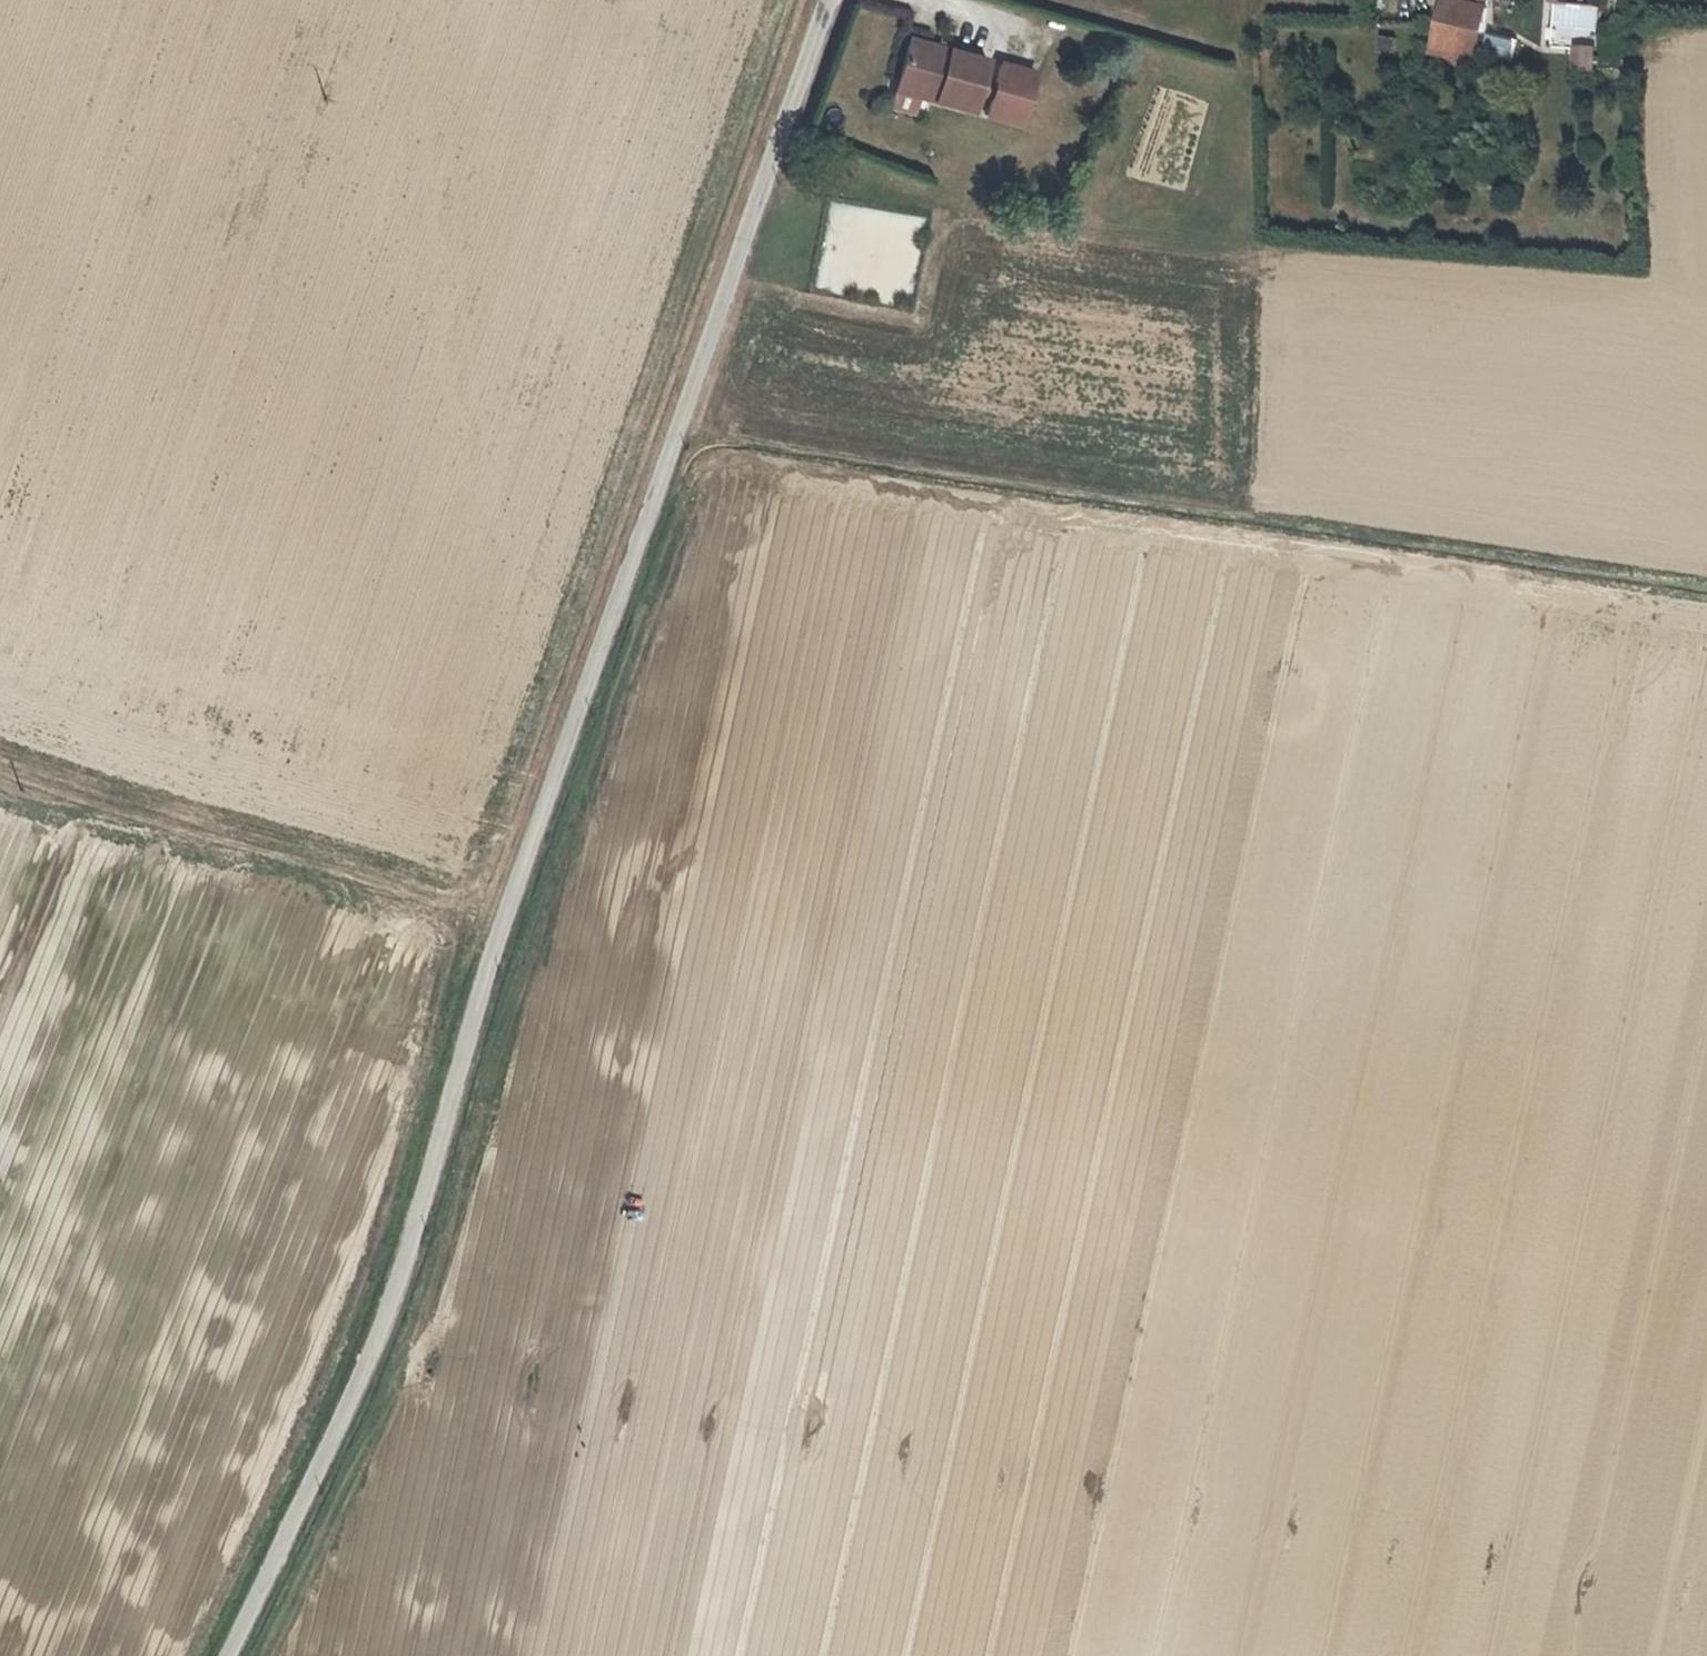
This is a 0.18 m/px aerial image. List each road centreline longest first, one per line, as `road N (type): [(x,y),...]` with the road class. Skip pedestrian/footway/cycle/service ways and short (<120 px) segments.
road 1 (unclassified): [(229,1655),(382,1344),(525,872),(836,0)]

